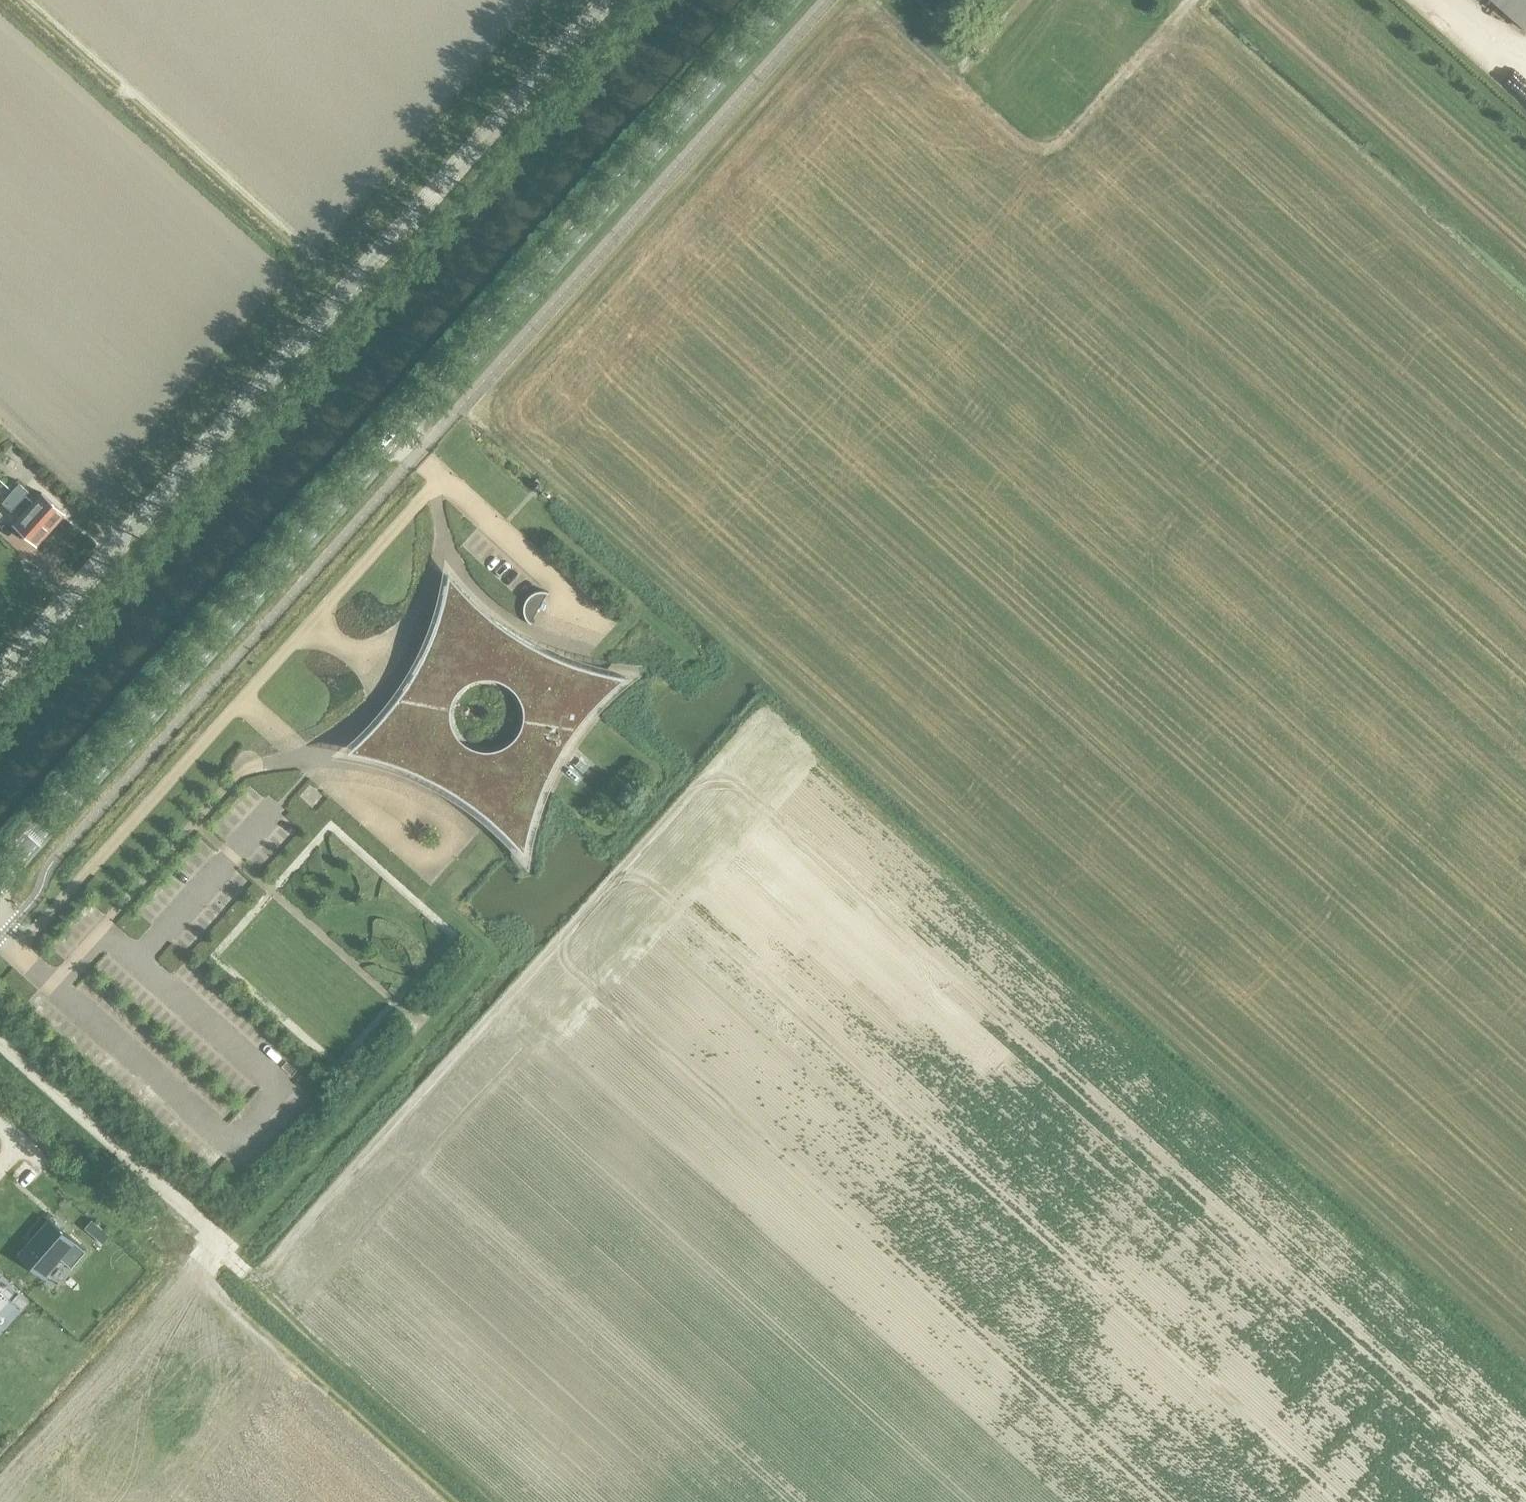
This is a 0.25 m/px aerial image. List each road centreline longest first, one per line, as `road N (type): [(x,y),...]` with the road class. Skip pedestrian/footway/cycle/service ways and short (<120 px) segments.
road 1 (tertiary): [(0,870),(781,0)]
road 2 (unclassified): [(0,673),(602,0)]

